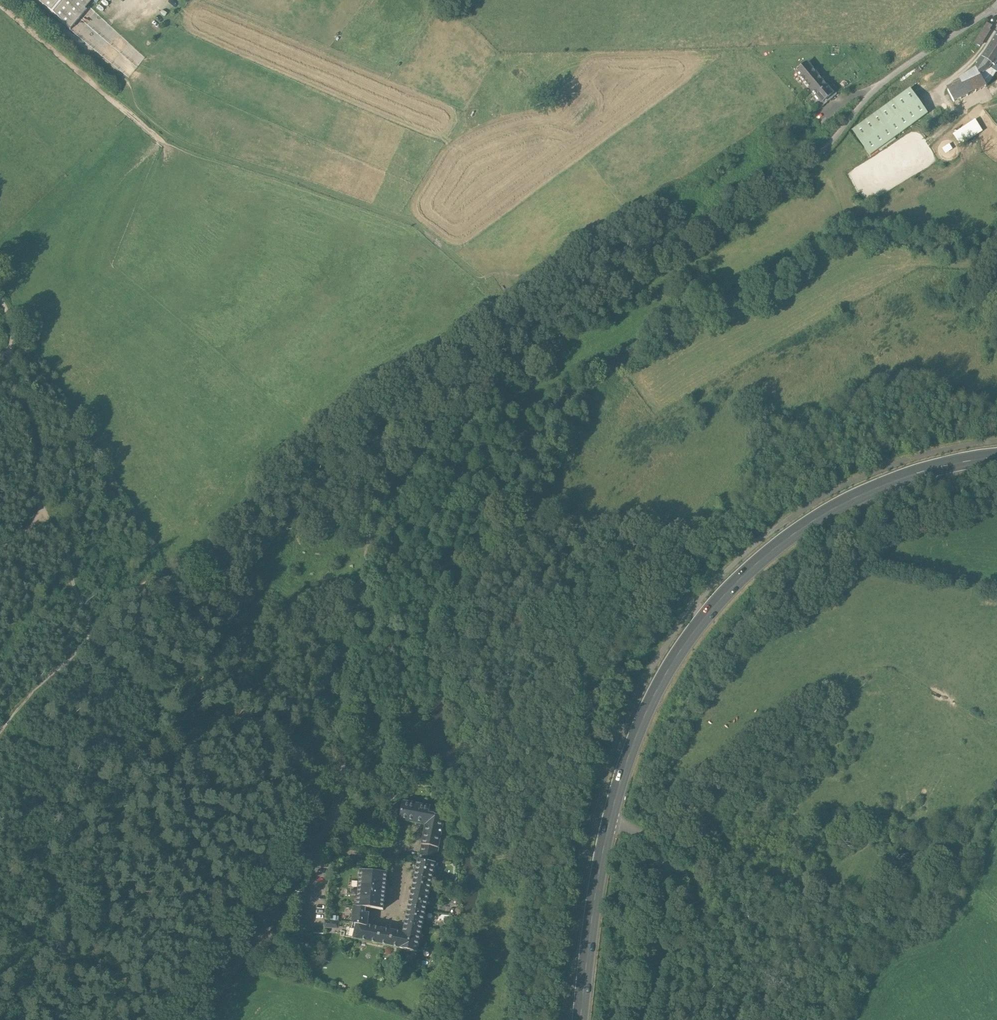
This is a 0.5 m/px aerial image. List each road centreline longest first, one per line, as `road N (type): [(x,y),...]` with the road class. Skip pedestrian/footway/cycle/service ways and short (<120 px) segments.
road 1 (unclassified): [(996,3),(889,77),(822,151),(712,239),(537,329),(413,442),(383,489),(362,574),(340,777),(326,816),(202,1019)]
road 2 (primary): [(996,456),(870,490),(783,538),(741,573),(659,685),(610,824)]
road 3 (track): [(146,569),(104,471),(0,309)]
road 4 (residential): [(610,824),(646,840),(661,868),(701,878),(710,1019)]
road 5 (track): [(0,350),(18,337),(12,393),(45,527)]
road 6 (primary): [(610,824),(580,1019)]
road 7 (track): [(413,442),(506,291)]
road 8 (track): [(643,1019),(661,938),(661,868)]
road 9 (track): [(0,727),(90,635)]

